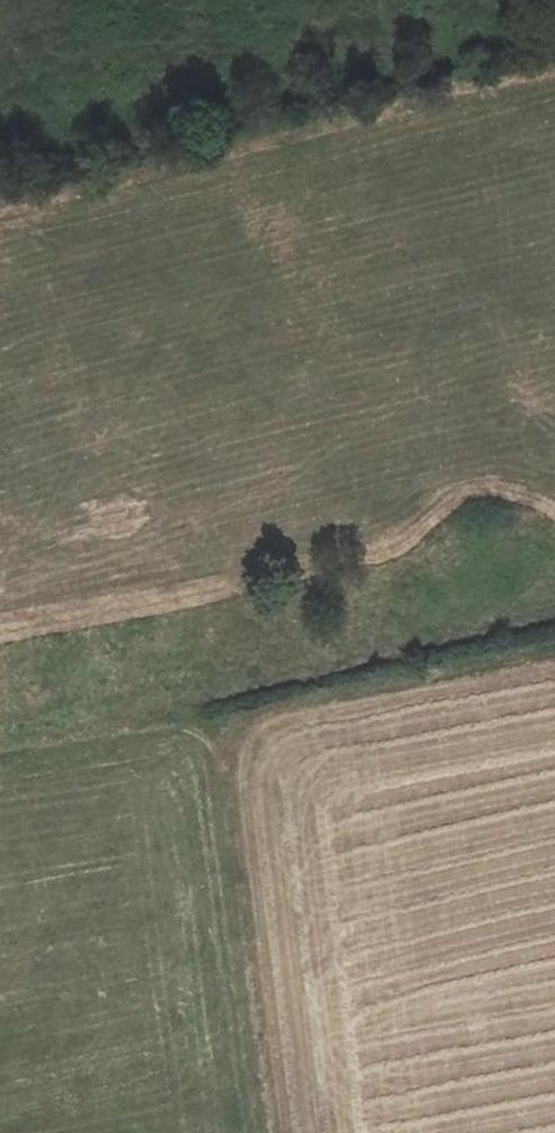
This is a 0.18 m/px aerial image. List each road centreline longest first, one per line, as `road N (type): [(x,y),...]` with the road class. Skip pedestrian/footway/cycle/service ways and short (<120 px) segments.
road 1 (track): [(0,751),(554,624)]

